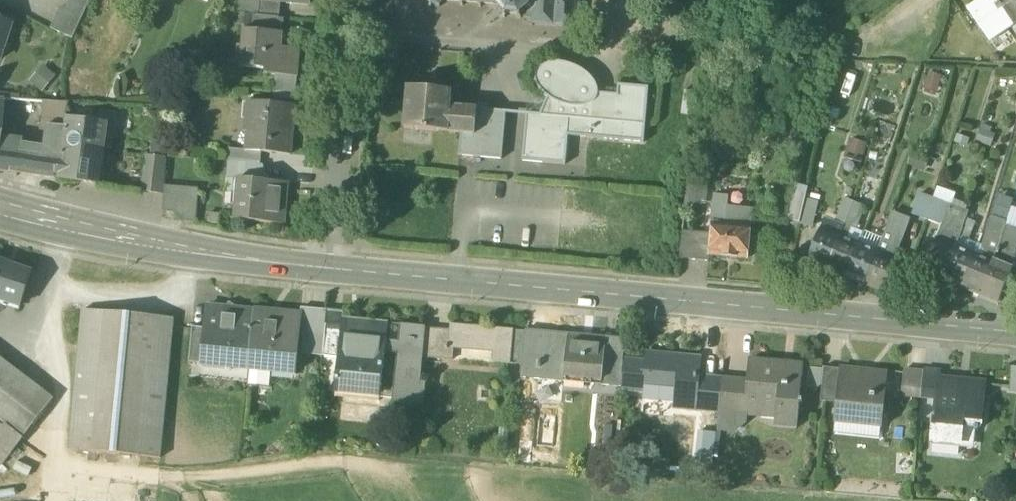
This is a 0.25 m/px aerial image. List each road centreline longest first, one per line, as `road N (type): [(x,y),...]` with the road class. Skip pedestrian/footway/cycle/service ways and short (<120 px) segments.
road 1 (tertiary): [(330,270),(1015,334)]
road 2 (tertiary): [(0,212),(176,252),(330,270)]
road 3 (unclassified): [(615,62),(351,38)]
road 4 (residential): [(351,38),(330,270)]

